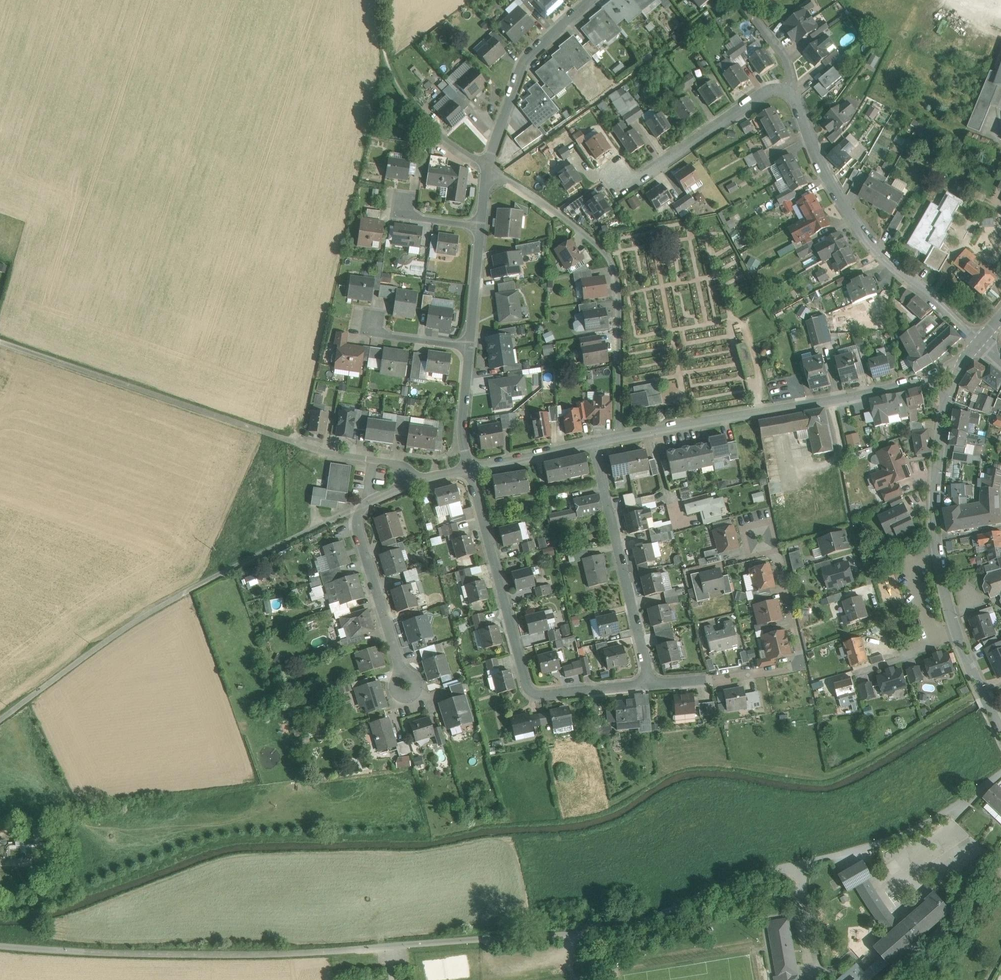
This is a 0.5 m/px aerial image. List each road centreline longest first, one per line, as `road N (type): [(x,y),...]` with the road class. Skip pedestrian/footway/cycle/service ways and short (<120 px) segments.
road 1 (track): [(1000,773),(899,838),(711,891),(638,924),(237,956),(0,947)]
road 2 (track): [(368,503),(215,575),(119,632),(0,723)]
road 3 (tertiary): [(952,390),(938,549),(955,628),(1000,732)]
road 4 (residential): [(468,468),(529,690),(650,685)]
road 5 (residential): [(617,438),(612,266),(556,212),(486,165)]
road 6 (residential): [(979,341),(883,255),(854,218),(823,167),(795,87)]
road 7 (residential): [(929,377),(617,438)]
road 8 (residential): [(486,165),(461,436),(468,468)]
road 9 (residential): [(437,472),(376,498),(360,513),(409,695)]
road 10 (residential): [(592,444),(650,685)]
road 11 (residential): [(590,0),(526,57),(486,165)]
road 12 (residential): [(795,87),(742,107),(638,181),(623,175)]
road 13 (residential): [(714,680),(800,660),(780,551)]
road 14 (residential): [(592,444),(468,468)]

